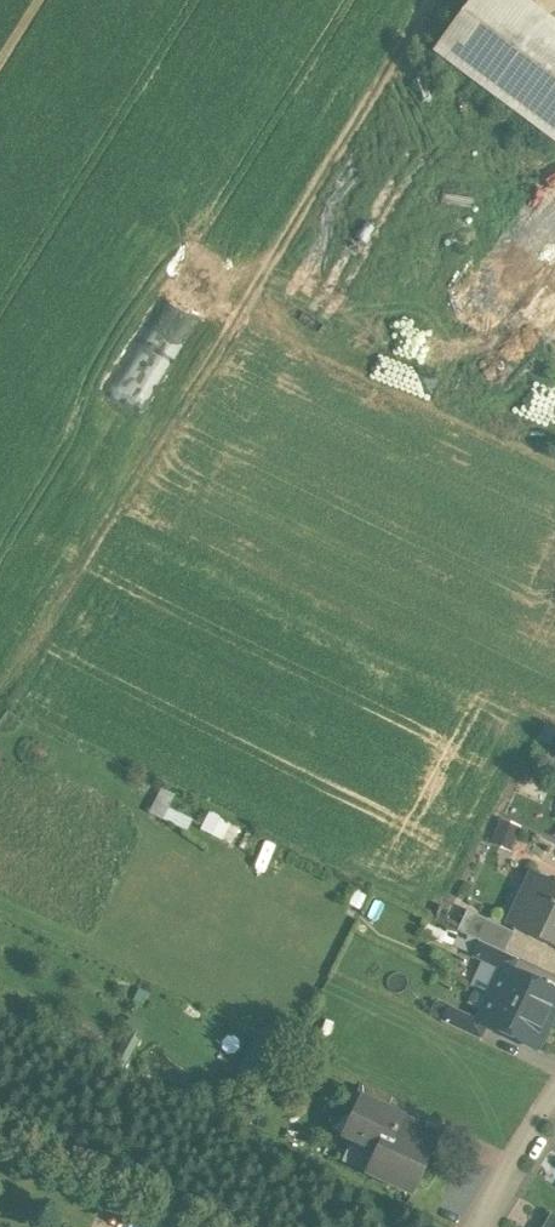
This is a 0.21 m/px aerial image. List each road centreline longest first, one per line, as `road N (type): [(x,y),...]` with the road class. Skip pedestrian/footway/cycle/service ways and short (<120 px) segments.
road 1 (track): [(437,0),(0,690)]
road 2 (residential): [(554,1115),(484,1226)]

